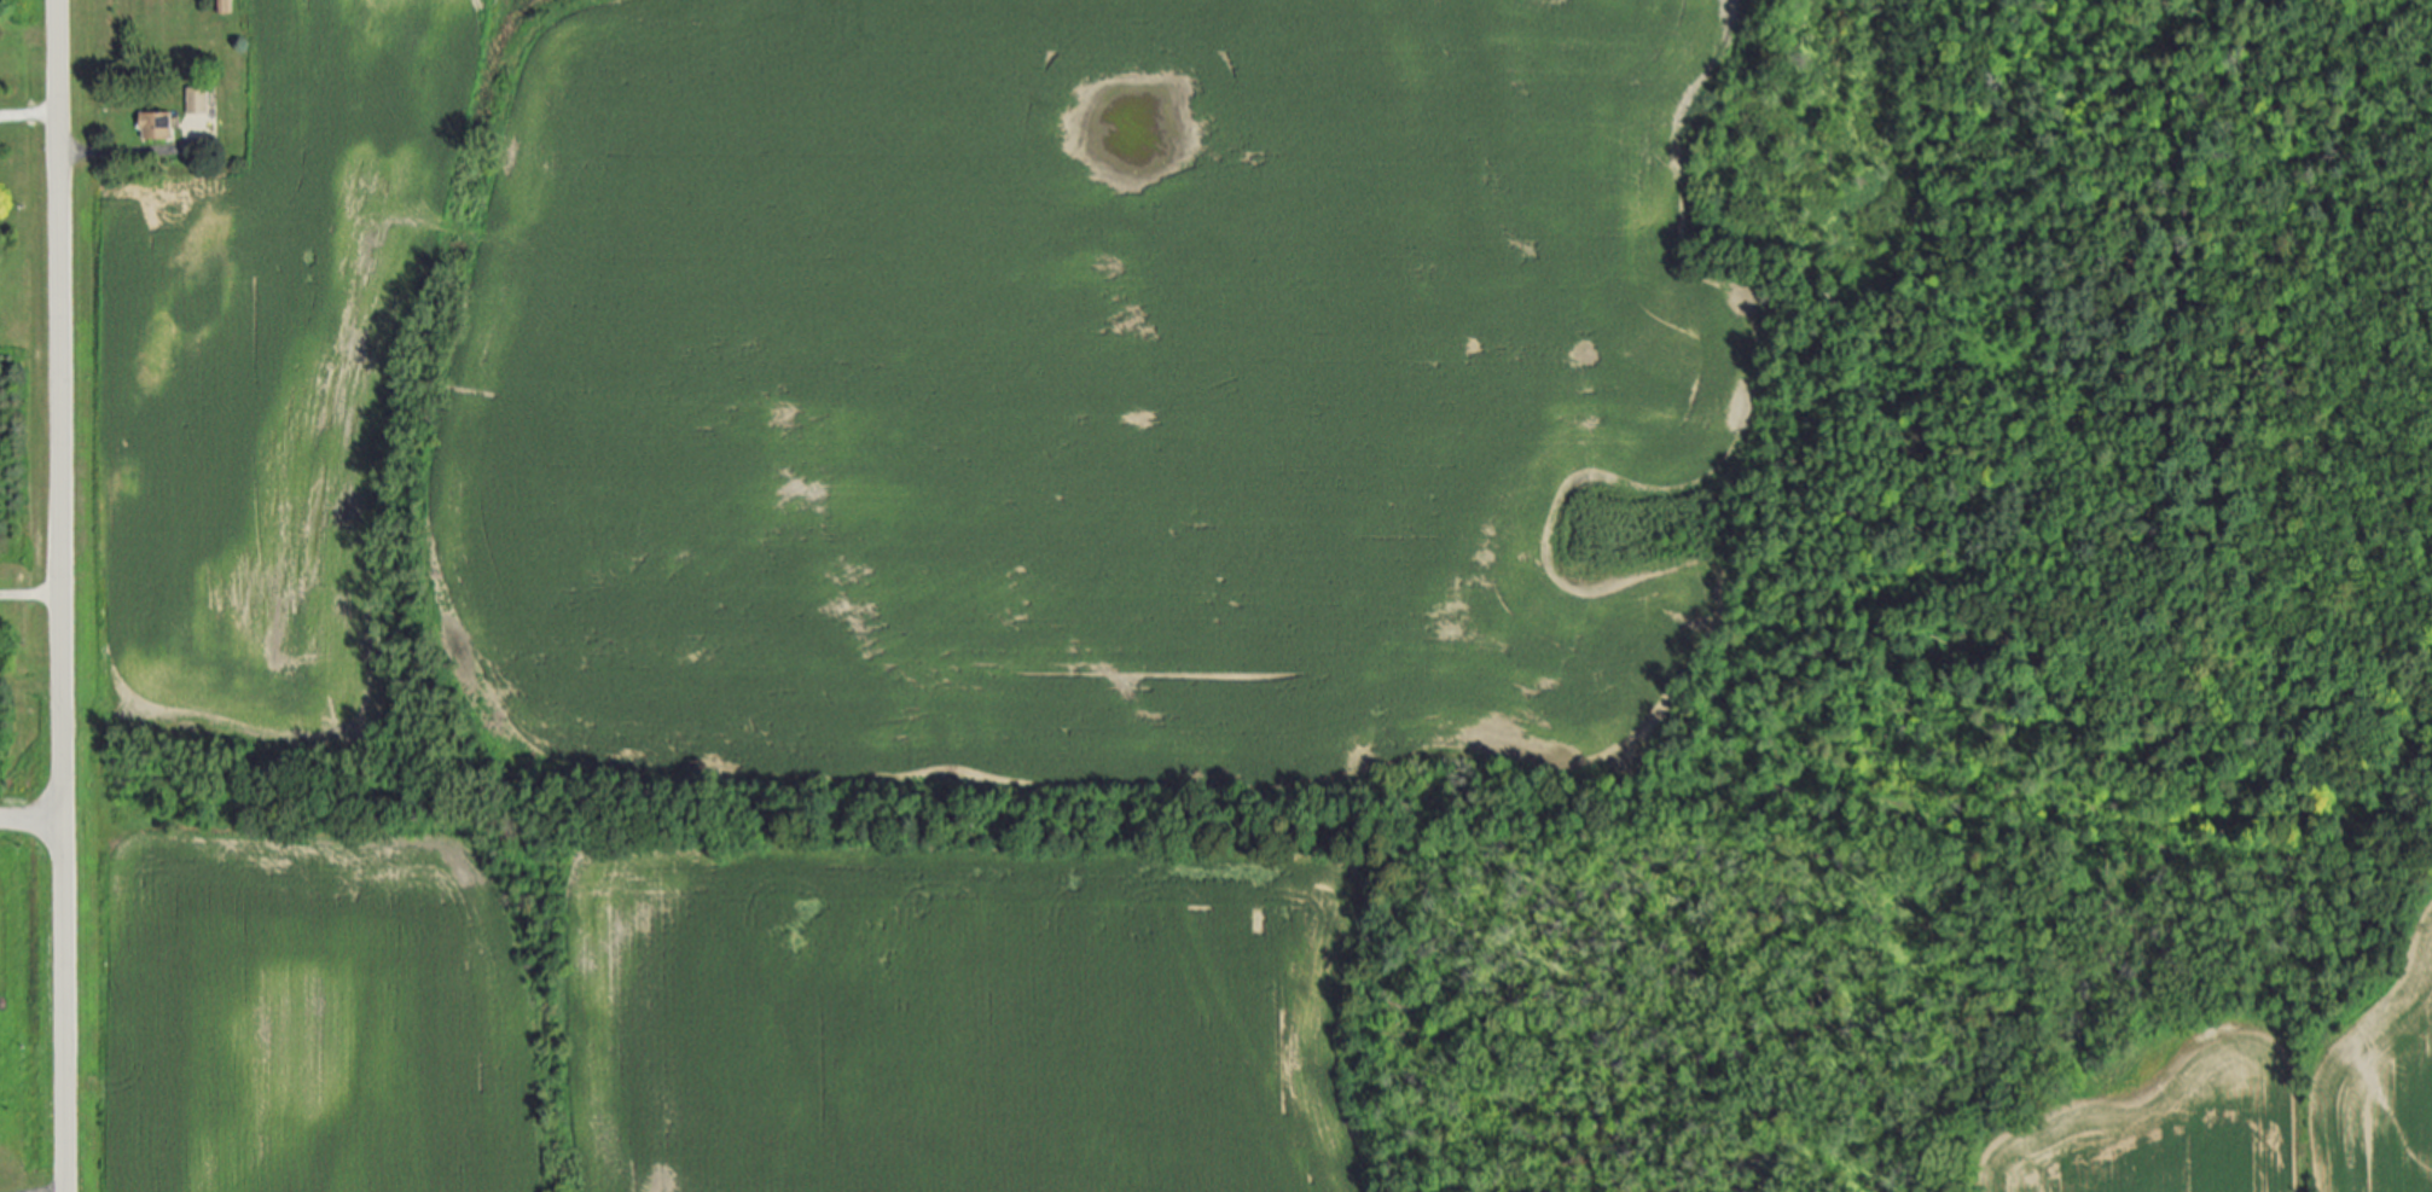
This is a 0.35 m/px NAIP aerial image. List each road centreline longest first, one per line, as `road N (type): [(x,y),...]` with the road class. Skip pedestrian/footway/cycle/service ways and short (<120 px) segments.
road 1 (residential): [(63,1191),(56,0)]

